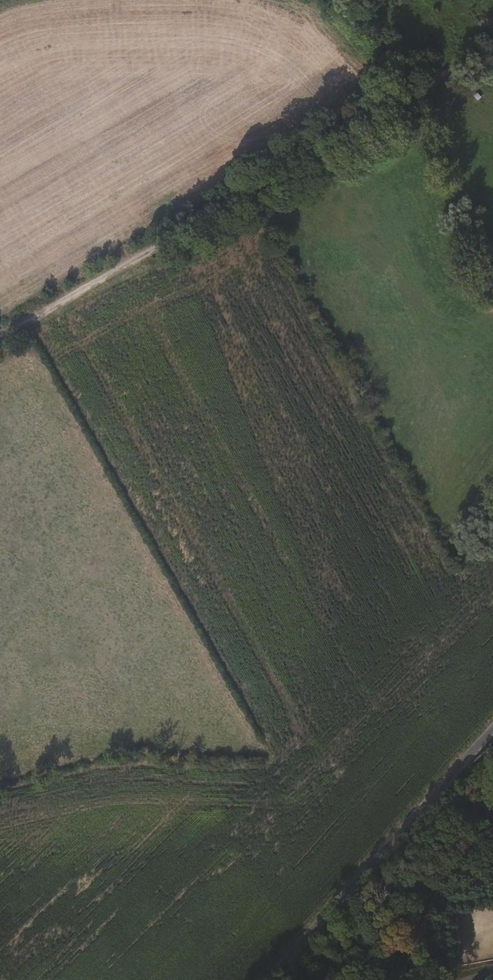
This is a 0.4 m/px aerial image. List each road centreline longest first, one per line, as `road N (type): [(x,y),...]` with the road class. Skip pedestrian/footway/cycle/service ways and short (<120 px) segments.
road 1 (track): [(0,338),(492,49)]
road 2 (residential): [(492,733),(267,979)]

